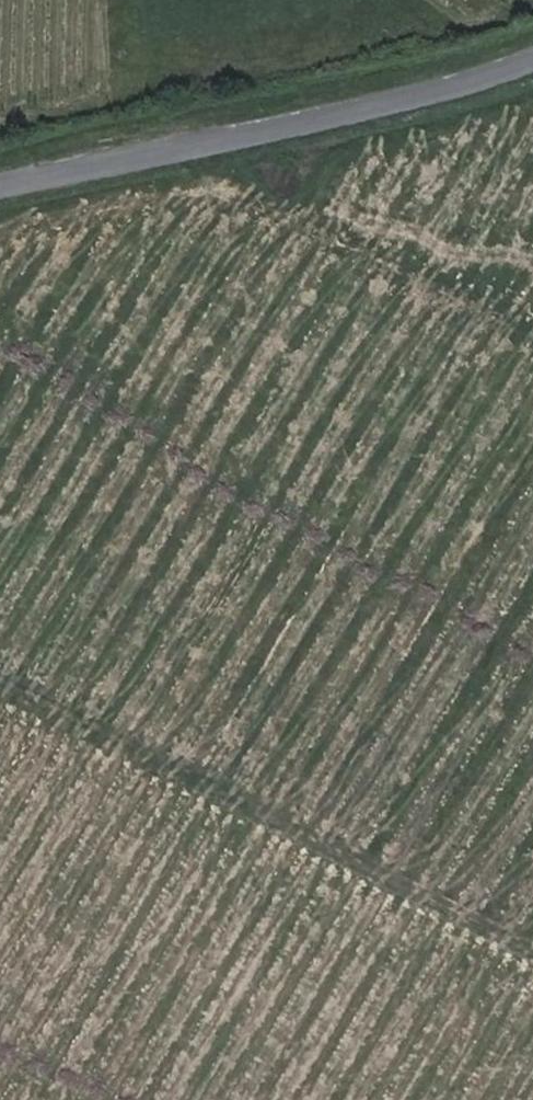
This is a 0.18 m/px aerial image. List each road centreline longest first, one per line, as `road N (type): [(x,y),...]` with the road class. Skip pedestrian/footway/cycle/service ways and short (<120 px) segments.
road 1 (tertiary): [(532,60),(386,104),(0,188)]

